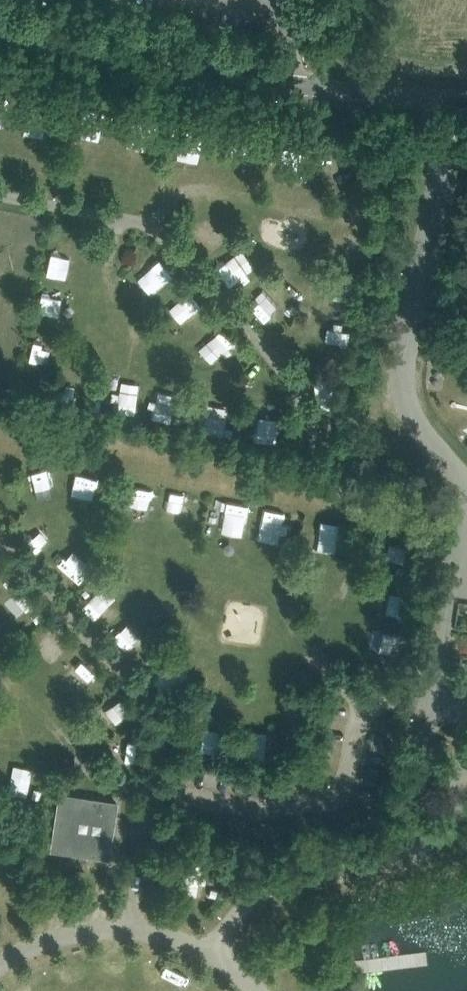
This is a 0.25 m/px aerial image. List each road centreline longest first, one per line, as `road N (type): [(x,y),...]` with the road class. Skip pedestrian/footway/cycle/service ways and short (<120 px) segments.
road 1 (unclassified): [(466,486),(412,414),(402,375),(450,140),(446,107),(427,94),(228,79),(0,35)]

